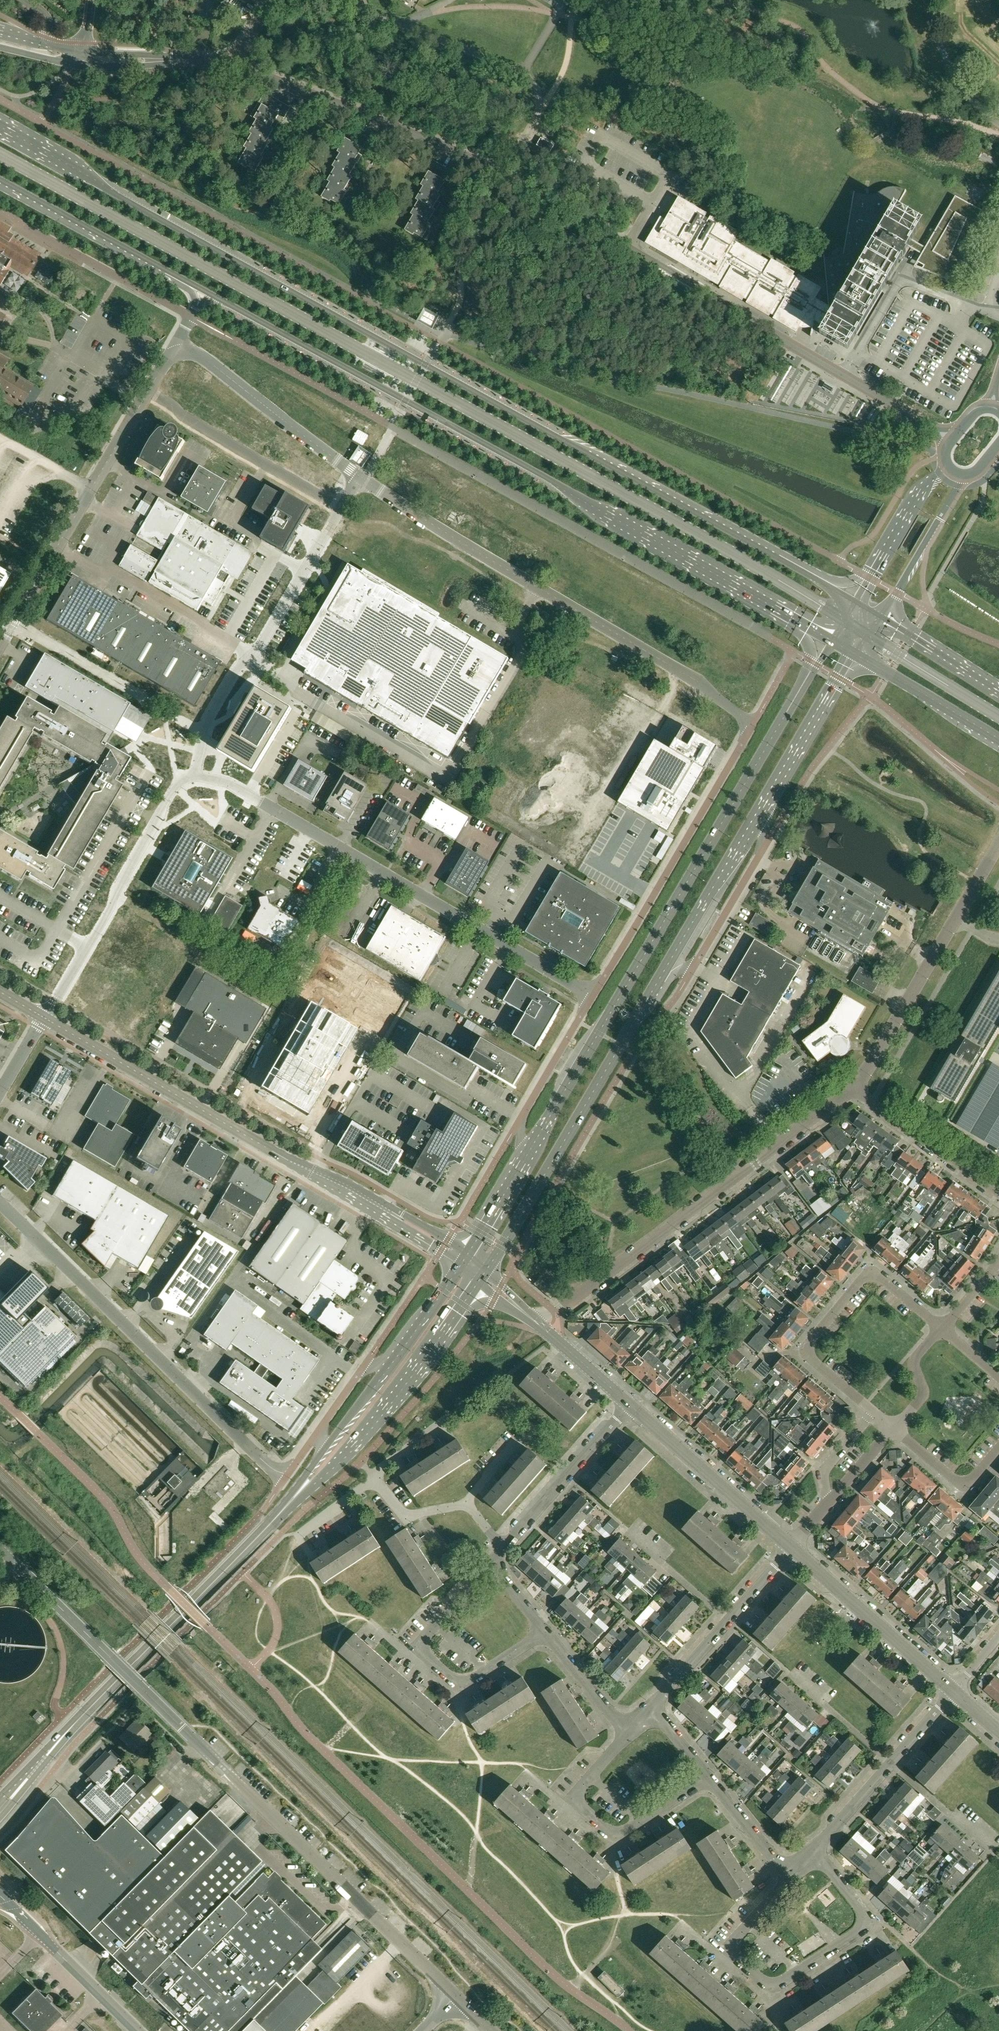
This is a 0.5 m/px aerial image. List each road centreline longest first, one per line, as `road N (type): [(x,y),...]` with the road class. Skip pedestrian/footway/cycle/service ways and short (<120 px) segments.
road 1 (primary): [(727,528),(0,127)]
road 2 (primary): [(201,293),(832,641)]
road 3 (primary): [(832,641),(468,1250)]
road 4 (unclassified): [(196,775),(208,715),(343,507),(146,394)]
road 5 (residential): [(953,440),(504,176)]
road 6 (unclassified): [(455,1998),(109,1656)]
road 7 (unclassified): [(320,1429),(284,1478),(277,1476),(0,1205)]
road 8 (unclassified): [(594,994),(233,785),(196,775)]
road 9 (primary): [(0,1808),(277,1517)]
road 10 (residential): [(857,1084),(539,1324)]
road 11 (primary): [(487,1271),(658,984)]
road 12 (residential): [(767,1902),(726,1948),(770,1983),(861,1929),(865,1911),(814,1851)]
road 13 (unclassified): [(752,726),(594,994)]
road 14 (primary): [(277,1517),(347,1454),(478,1284)]
road 15 (residential): [(504,176),(233,65)]
road 16 (unclassified): [(0,646),(146,394)]
road 17 (unclassified): [(196,775),(175,788),(44,1017)]
road 18 (tertiary): [(292,1163),(44,1017)]
road 19 (unclassified): [(857,1084),(998,845)]
road 20 (residential): [(942,1330),(878,1281),(866,1281),(808,1348),(810,1358),(871,1411)]
road 21 (unclassified): [(752,726),(696,681),(538,588)]
road 22 (residential): [(403,25),(532,81),(538,115),(504,176)]
road 23 (primary): [(0,183),(201,293)]
road 24 (tertiary): [(792,1546),(629,1400)]
road 25 (tertiary): [(953,1689),(792,1546)]
road 26 (residential): [(650,1707),(792,1546)]
road 27 (primary): [(658,984),(762,811)]
road 28 (tertiary): [(468,1250),(355,1186),(292,1163)]
road 29 (tertiary): [(292,1163),(458,1265)]
road 30 (residential): [(503,1548),(629,1400)]
road 31 (residential): [(138,2030),(0,1894)]
road 32 (primary): [(762,811),(857,656)]
road 33 (residential): [(998,1196),(871,1103),(857,1084)]
road 34 (unclassified): [(694,968),(761,854),(762,811)]
road 35 (residential): [(881,617),(966,474)]
road 36 (primary): [(857,656),(998,740)]
road 37 (primary): [(874,570),(837,581),(727,528)]
road 38 (residential): [(420,1643),(459,1682),(546,1632)]
road 39 (unclassified): [(0,1548),(109,1656)]
road 40 (primary): [(856,602),(727,528)]
road 41 (unclassified): [(594,994),(520,1122)]
road 42 (primary): [(998,691),(881,617)]
road 43 (residential): [(894,1431),(966,1485),(998,1450)]
road 44 (residential): [(993,1854),(891,1763)]
road 45 (residential): [(624,1738),(546,1632)]
road 46 (residential): [(891,1763),(793,1677)]
road 47 (residential): [(947,464),(874,570)]
road 48 (residential): [(790,1873),(710,1781)]
road 49 (residential): [(894,1431),(922,1398),(917,1357),(942,1330)]

